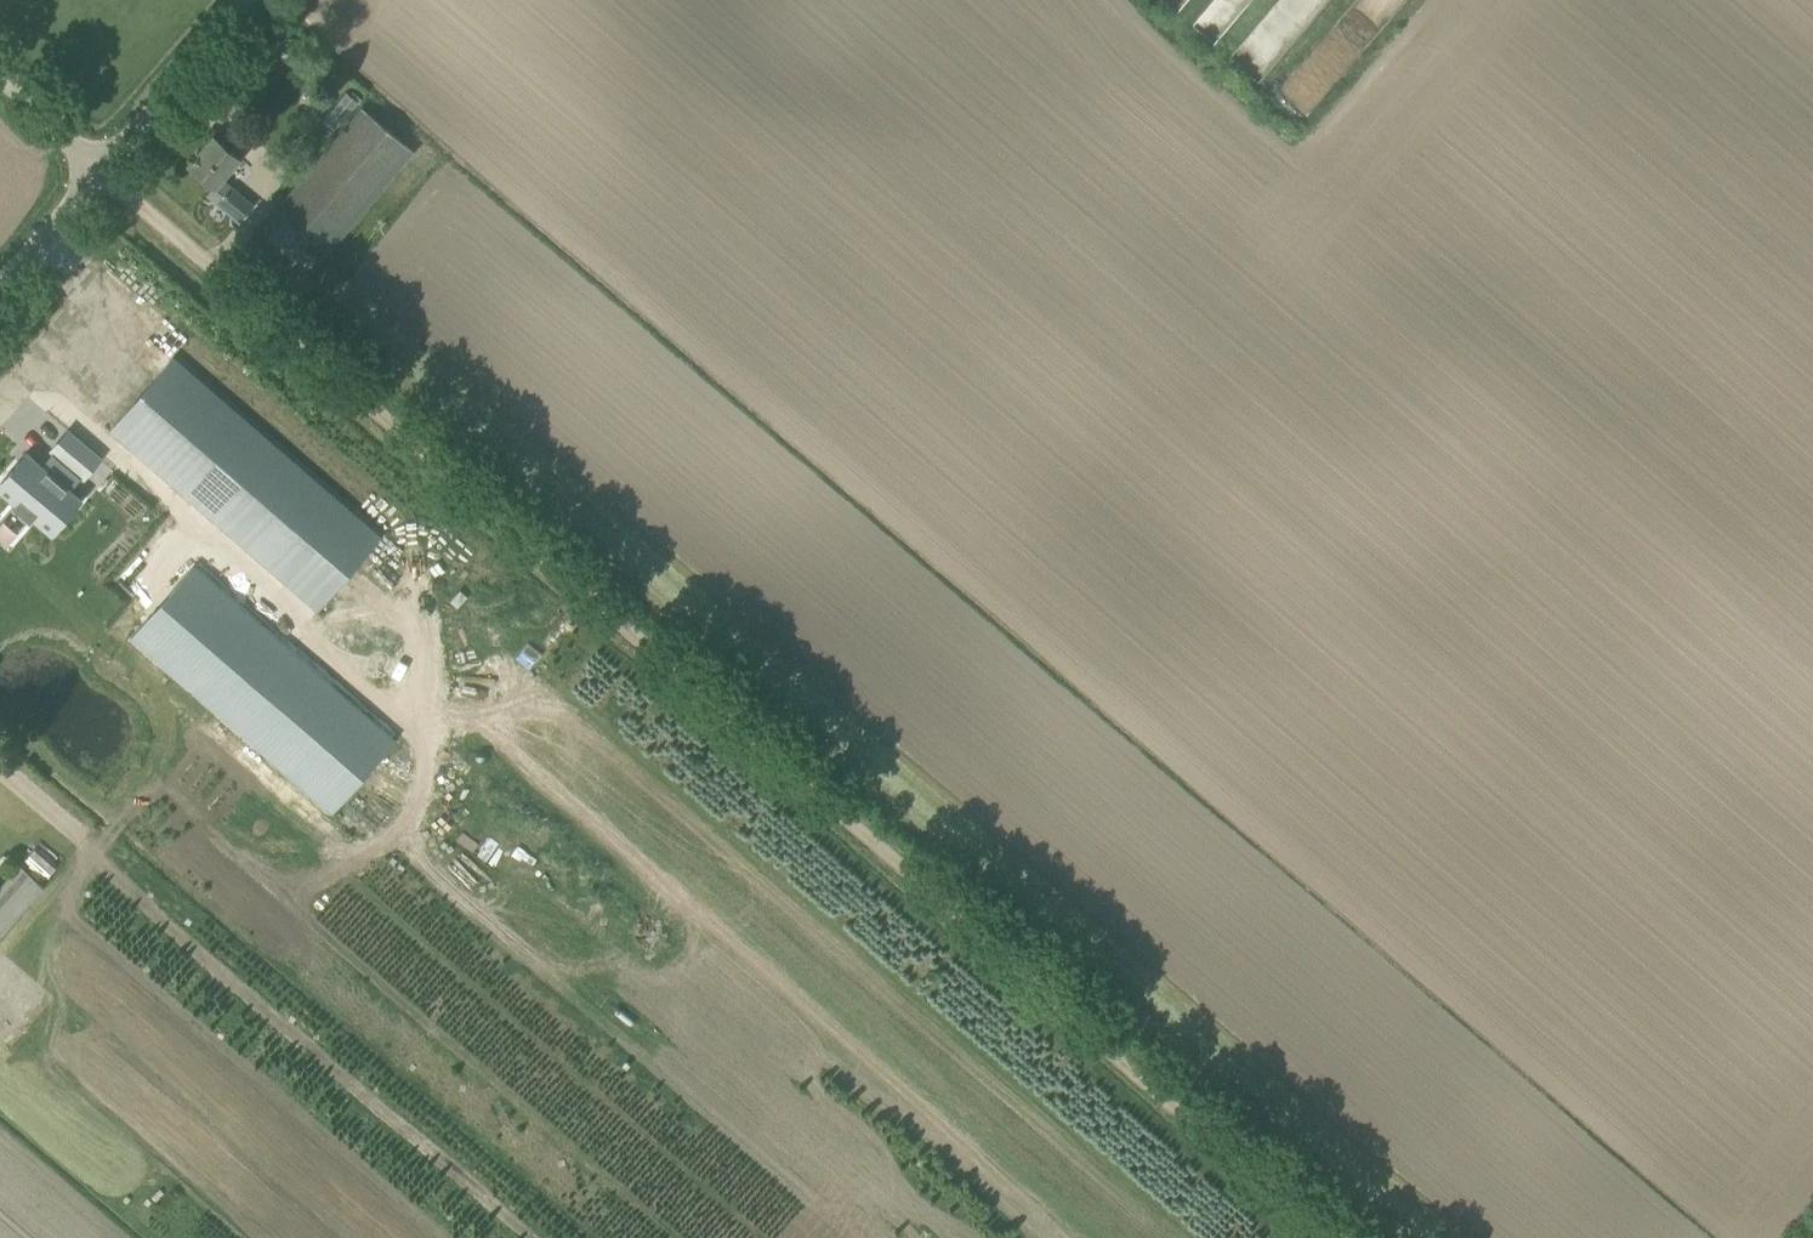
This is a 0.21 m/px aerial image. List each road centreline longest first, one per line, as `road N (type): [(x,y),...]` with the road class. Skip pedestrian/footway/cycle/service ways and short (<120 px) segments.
road 1 (track): [(97,174),(1169,1067),(1359,1237)]
road 2 (unclassified): [(97,174),(249,0)]
road 3 (unclassified): [(0,288),(97,174)]
road 4 (unclassified): [(97,174),(0,84)]

